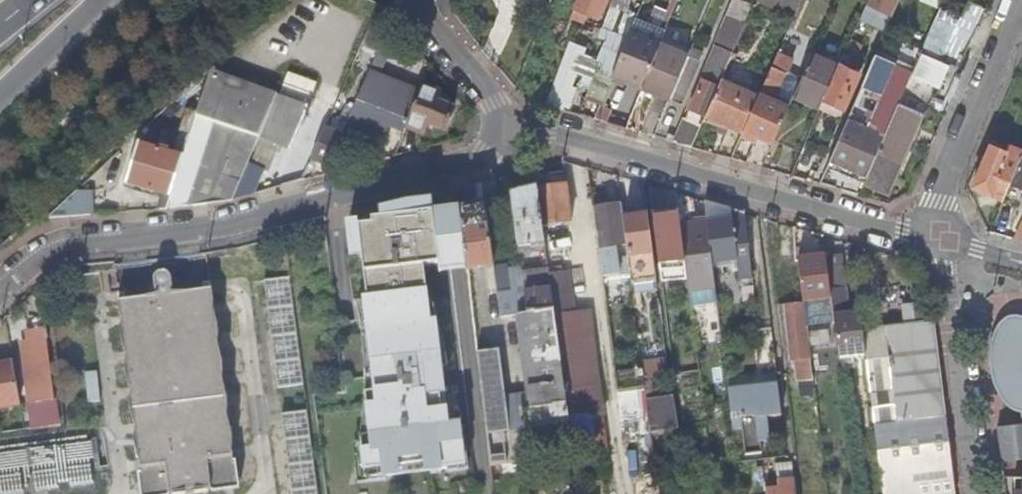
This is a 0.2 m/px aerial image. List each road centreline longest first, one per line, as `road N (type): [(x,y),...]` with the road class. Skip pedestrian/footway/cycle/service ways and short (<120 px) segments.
road 1 (residential): [(0,286),(52,243),(228,230),(543,136)]
road 2 (residential): [(543,136),(912,244)]
road 3 (residential): [(1021,2),(912,244)]
road 4 (residential): [(943,251),(973,493)]
road 5 (residential): [(415,0),(494,113),(543,136)]
road 6 (motorway): [(0,98),(106,0)]

